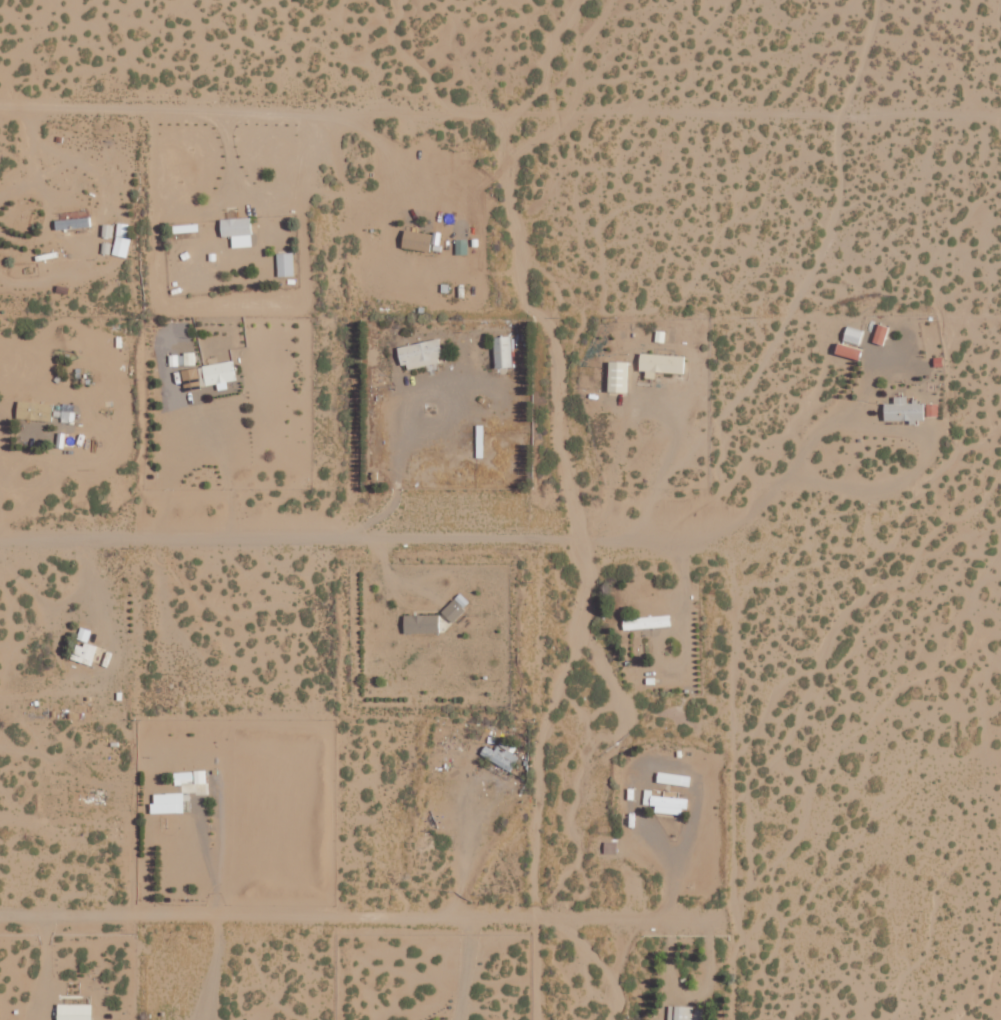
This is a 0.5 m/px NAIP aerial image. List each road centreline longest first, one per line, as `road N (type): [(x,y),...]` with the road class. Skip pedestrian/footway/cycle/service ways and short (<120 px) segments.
road 1 (track): [(429,1019),(429,771),(494,640),(710,428),(861,165),(913,0)]
road 2 (residential): [(0,503),(640,478)]
road 3 (residential): [(0,823),(429,823)]
road 4 (residential): [(0,197),(245,193)]

